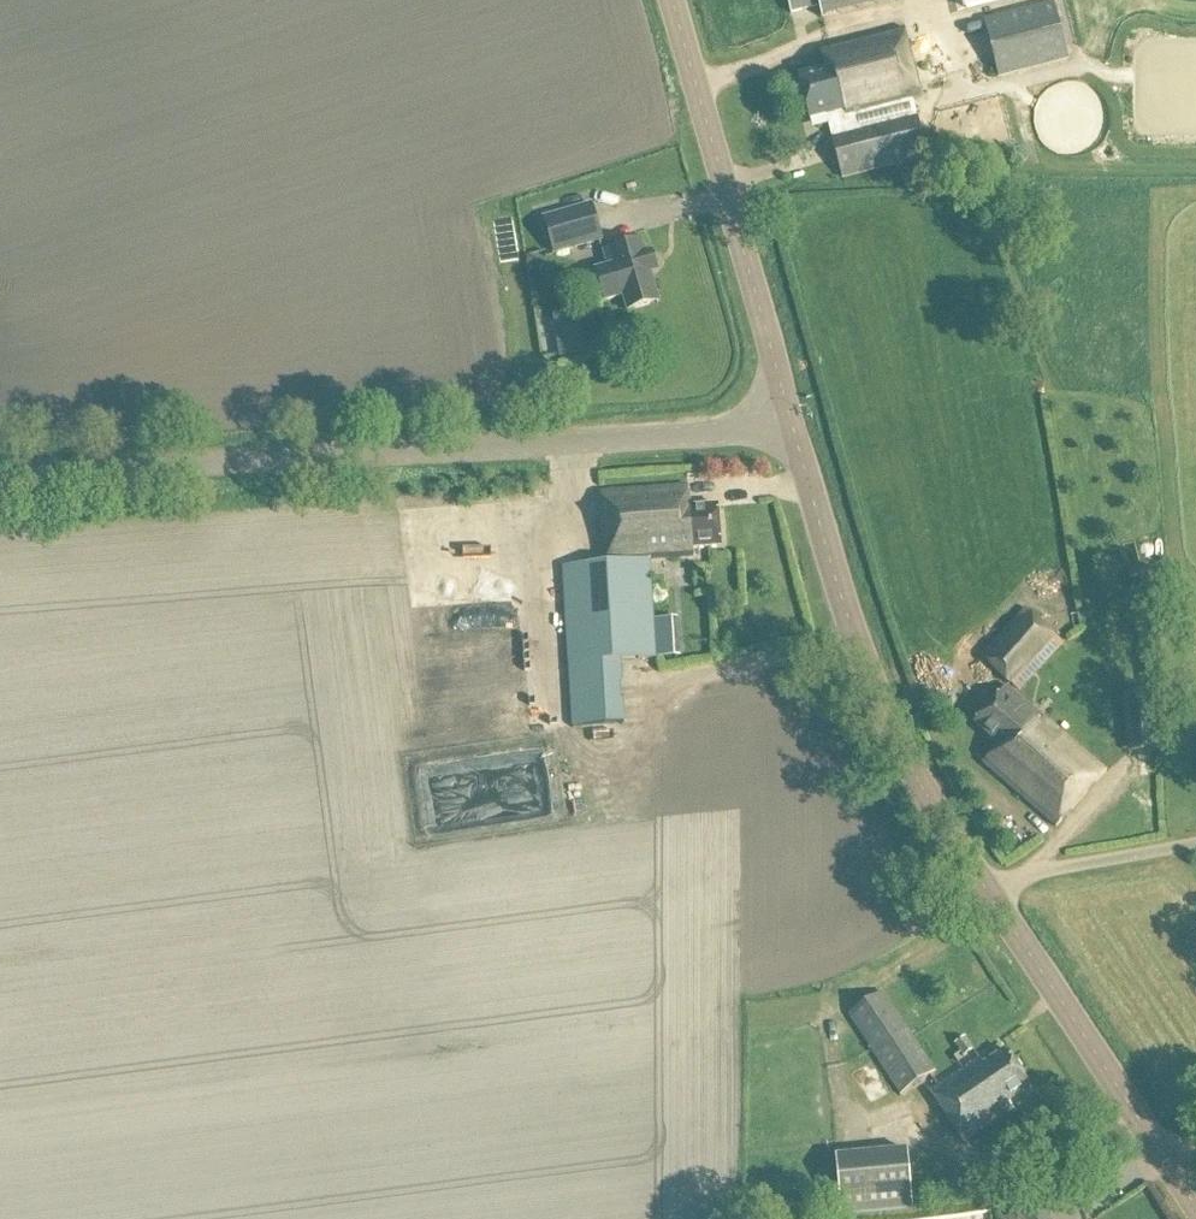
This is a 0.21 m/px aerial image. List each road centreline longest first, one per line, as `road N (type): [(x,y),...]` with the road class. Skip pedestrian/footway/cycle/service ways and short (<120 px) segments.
road 1 (tertiary): [(1169,1163),(951,836),(892,728),(789,424)]
road 2 (tertiary): [(0,475),(789,424)]
road 3 (tertiary): [(789,424),(669,0)]

